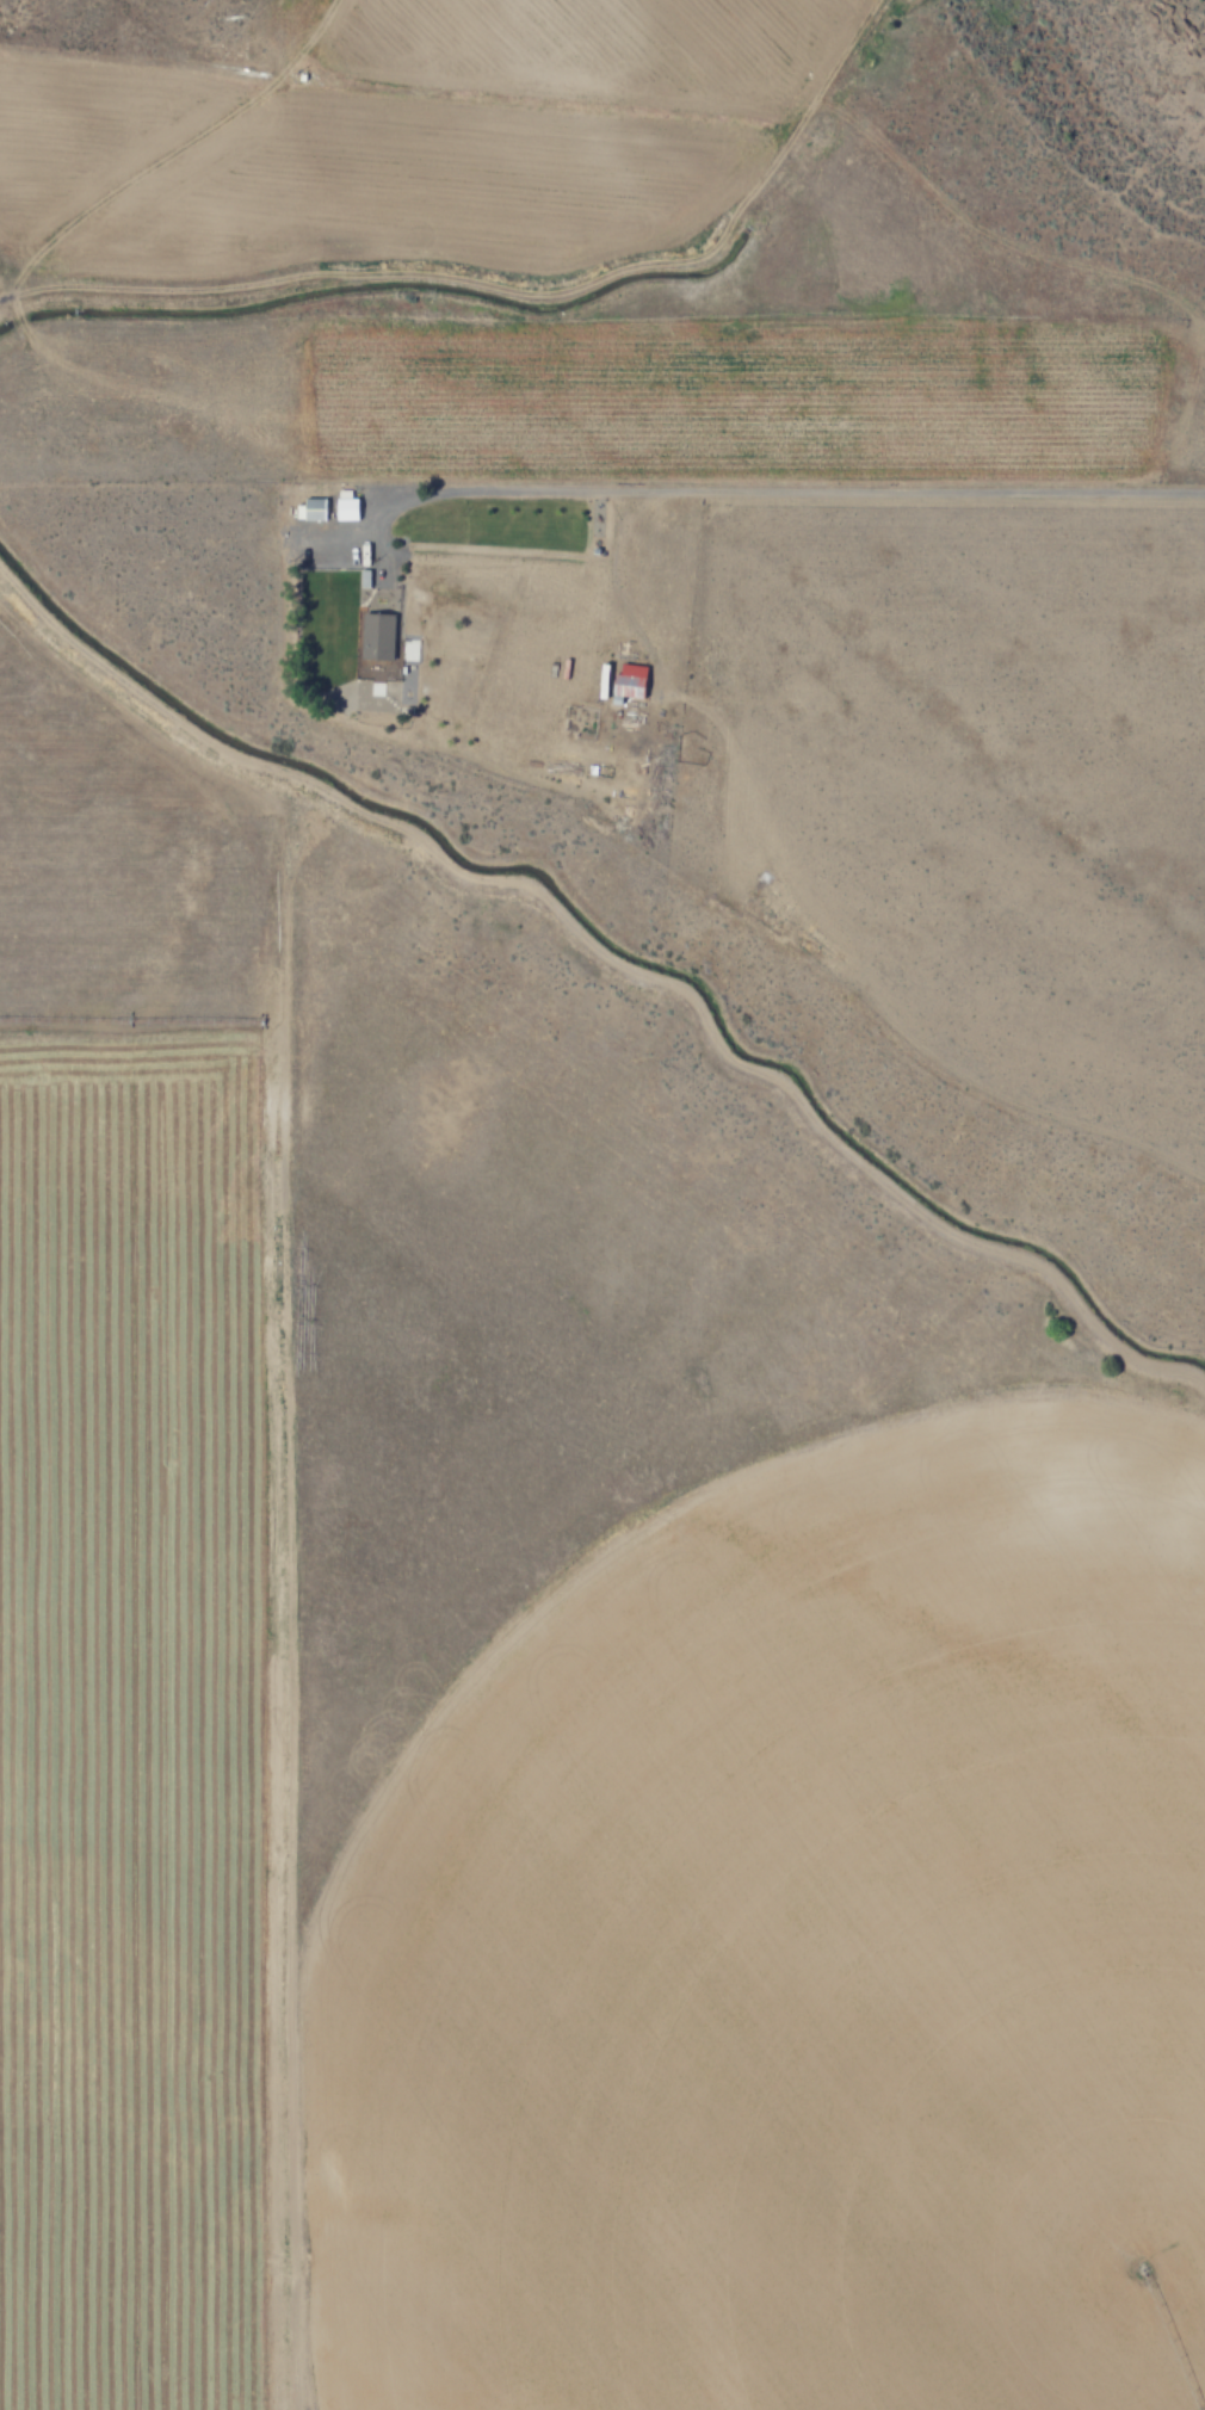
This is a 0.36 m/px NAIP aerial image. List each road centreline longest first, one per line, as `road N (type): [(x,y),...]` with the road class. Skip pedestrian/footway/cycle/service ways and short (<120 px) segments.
road 1 (track): [(881,0),(713,243),(550,274),(342,278),(0,308)]

